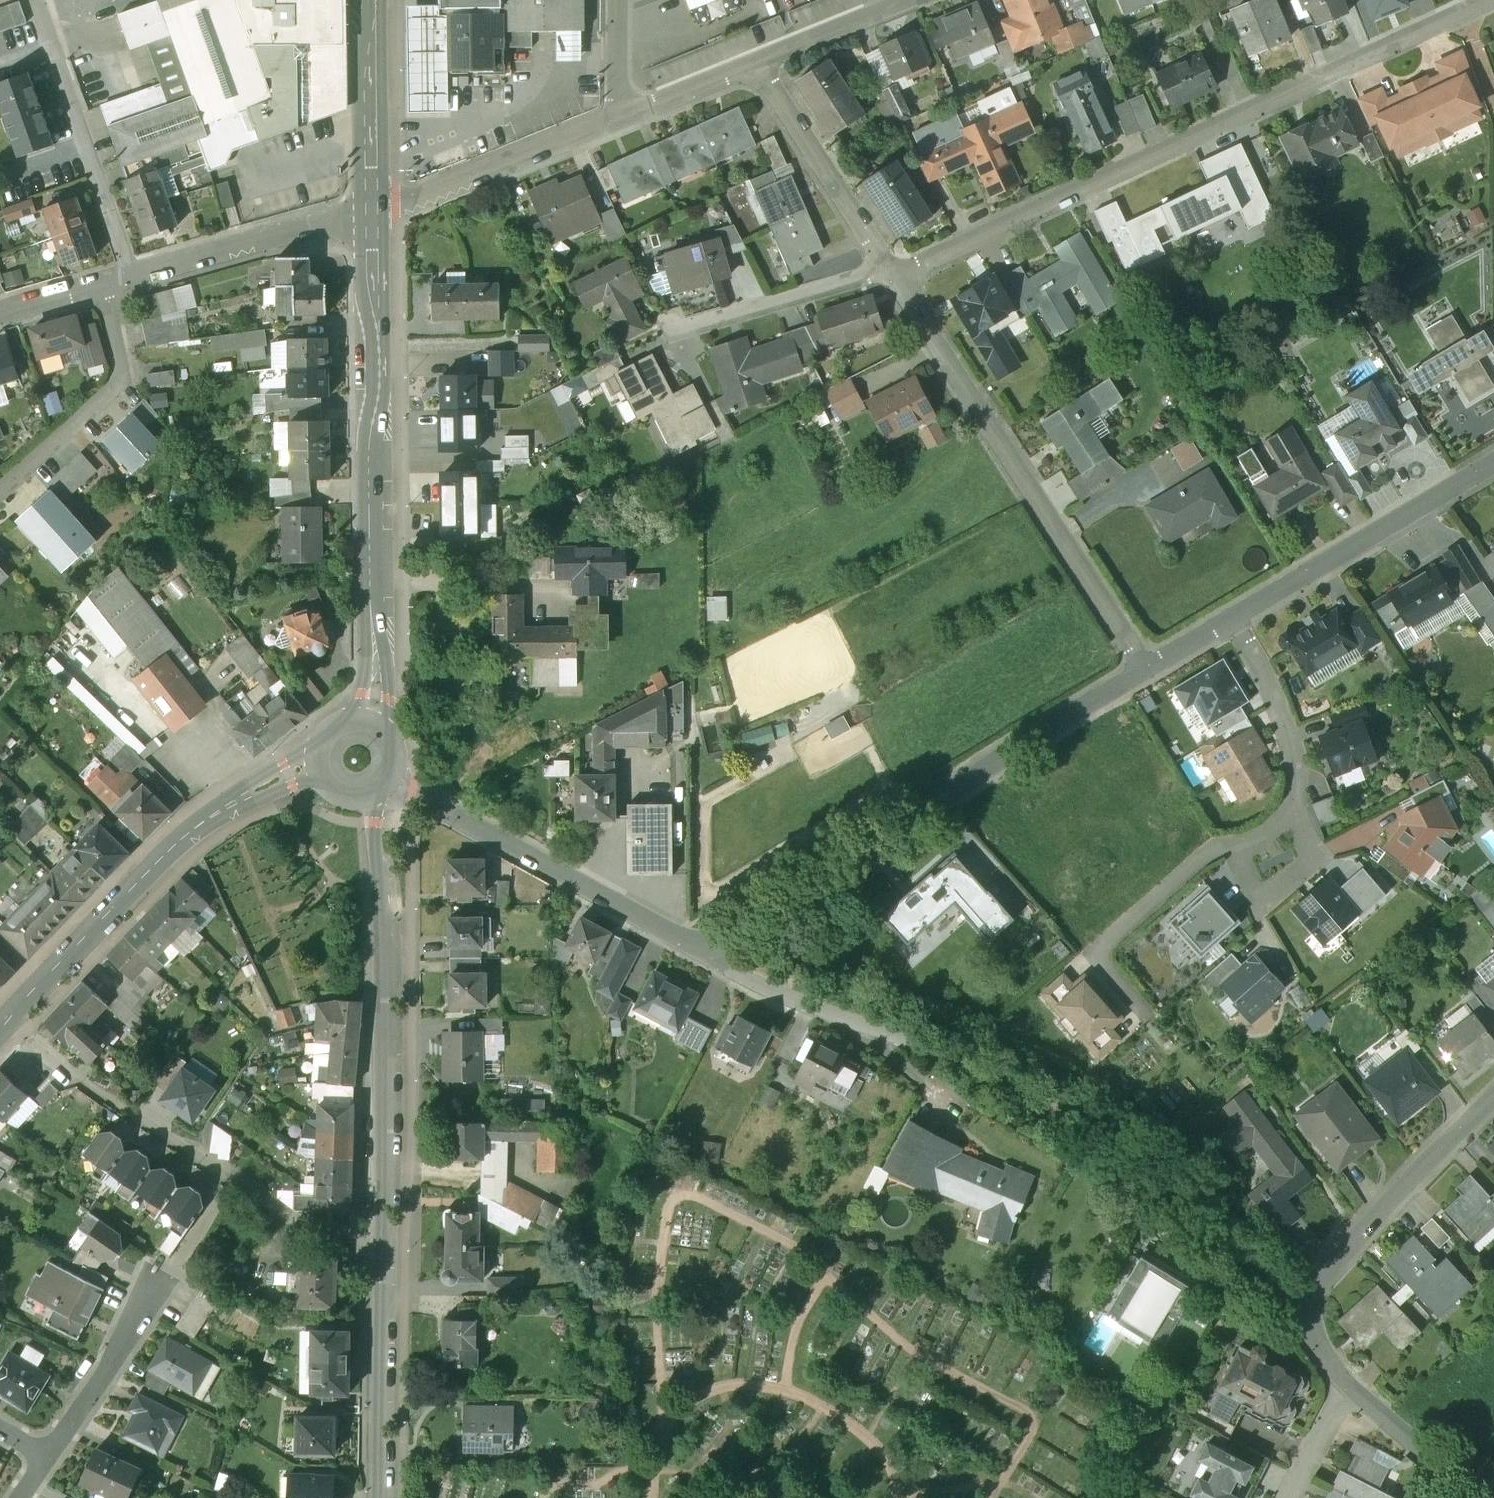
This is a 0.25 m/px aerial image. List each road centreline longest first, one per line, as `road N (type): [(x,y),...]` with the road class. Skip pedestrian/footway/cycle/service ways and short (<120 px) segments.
road 1 (residential): [(1483,0),(897,279)]
road 2 (residential): [(709,953),(801,908),(958,786),(1145,667)]
road 3 (tertiary): [(366,728),(368,453),(379,350),(371,213)]
road 4 (residential): [(1145,667),(897,279)]
road 5 (residential): [(382,1231),(296,1225),(69,1072),(9,1020)]
road 6 (tertiary): [(382,1231),(381,917),(371,793)]
road 7 (tertiary): [(324,766),(287,775),(202,823),(9,1020)]
road 8 (residential): [(388,777),(709,953)]
road 9 (residential): [(1231,616),(1493,461)]
road 10 (residential): [(33,0),(131,275)]
road 11 (residential): [(1493,1099),(1338,1257),(1315,1287),(1311,1315)]
road 12 (residential): [(371,213),(624,115)]
road 13 (tertiary): [(380,1497),(382,1231)]
road 14 (residential): [(0,493),(118,386),(119,355),(99,284)]
road 15 (residential): [(131,275),(371,213)]
road 16 (residential): [(887,265),(753,63)]
road 17 (residential): [(46,1459),(175,1266)]
road 18 (residential): [(887,265),(670,334)]
road 19 (residential): [(1231,616),(1287,720),(1298,775),(1293,817)]
road 20 (tertiary): [(371,213),(369,0)]
road 21 (residential): [(709,953),(887,1039)]
road 22 (residential): [(1293,817),(1237,854),(1258,900),(1315,858),(1311,851)]
road 23 (residential): [(1352,1388),(1416,1446),(1493,1496)]
road 24 (residential): [(753,63),(902,0)]
road 25 (residential): [(624,115),(753,63)]
road 26 (residential): [(1288,1497),(1352,1388)]

